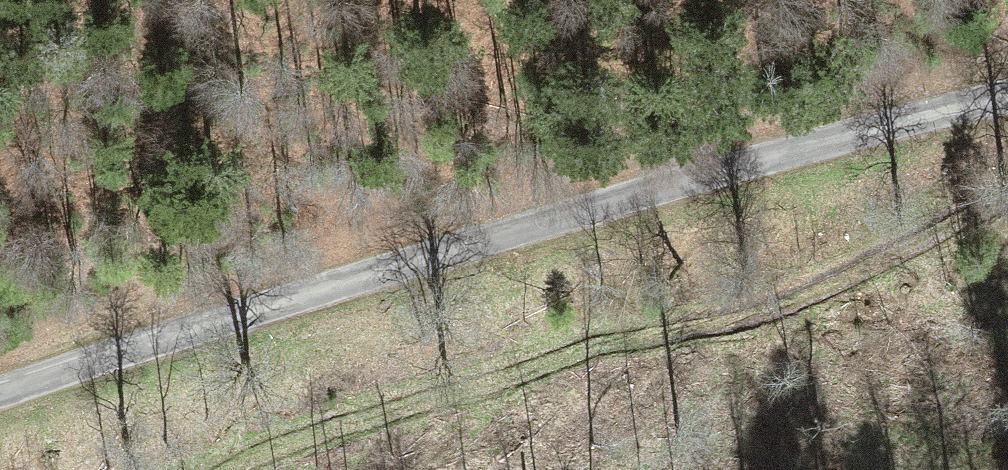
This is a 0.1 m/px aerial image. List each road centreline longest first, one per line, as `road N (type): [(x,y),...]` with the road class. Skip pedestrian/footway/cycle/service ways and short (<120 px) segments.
road 1 (unclassified): [(0,393),(673,182),(1007,97)]
road 2 (track): [(1007,201),(729,318),(216,469)]

